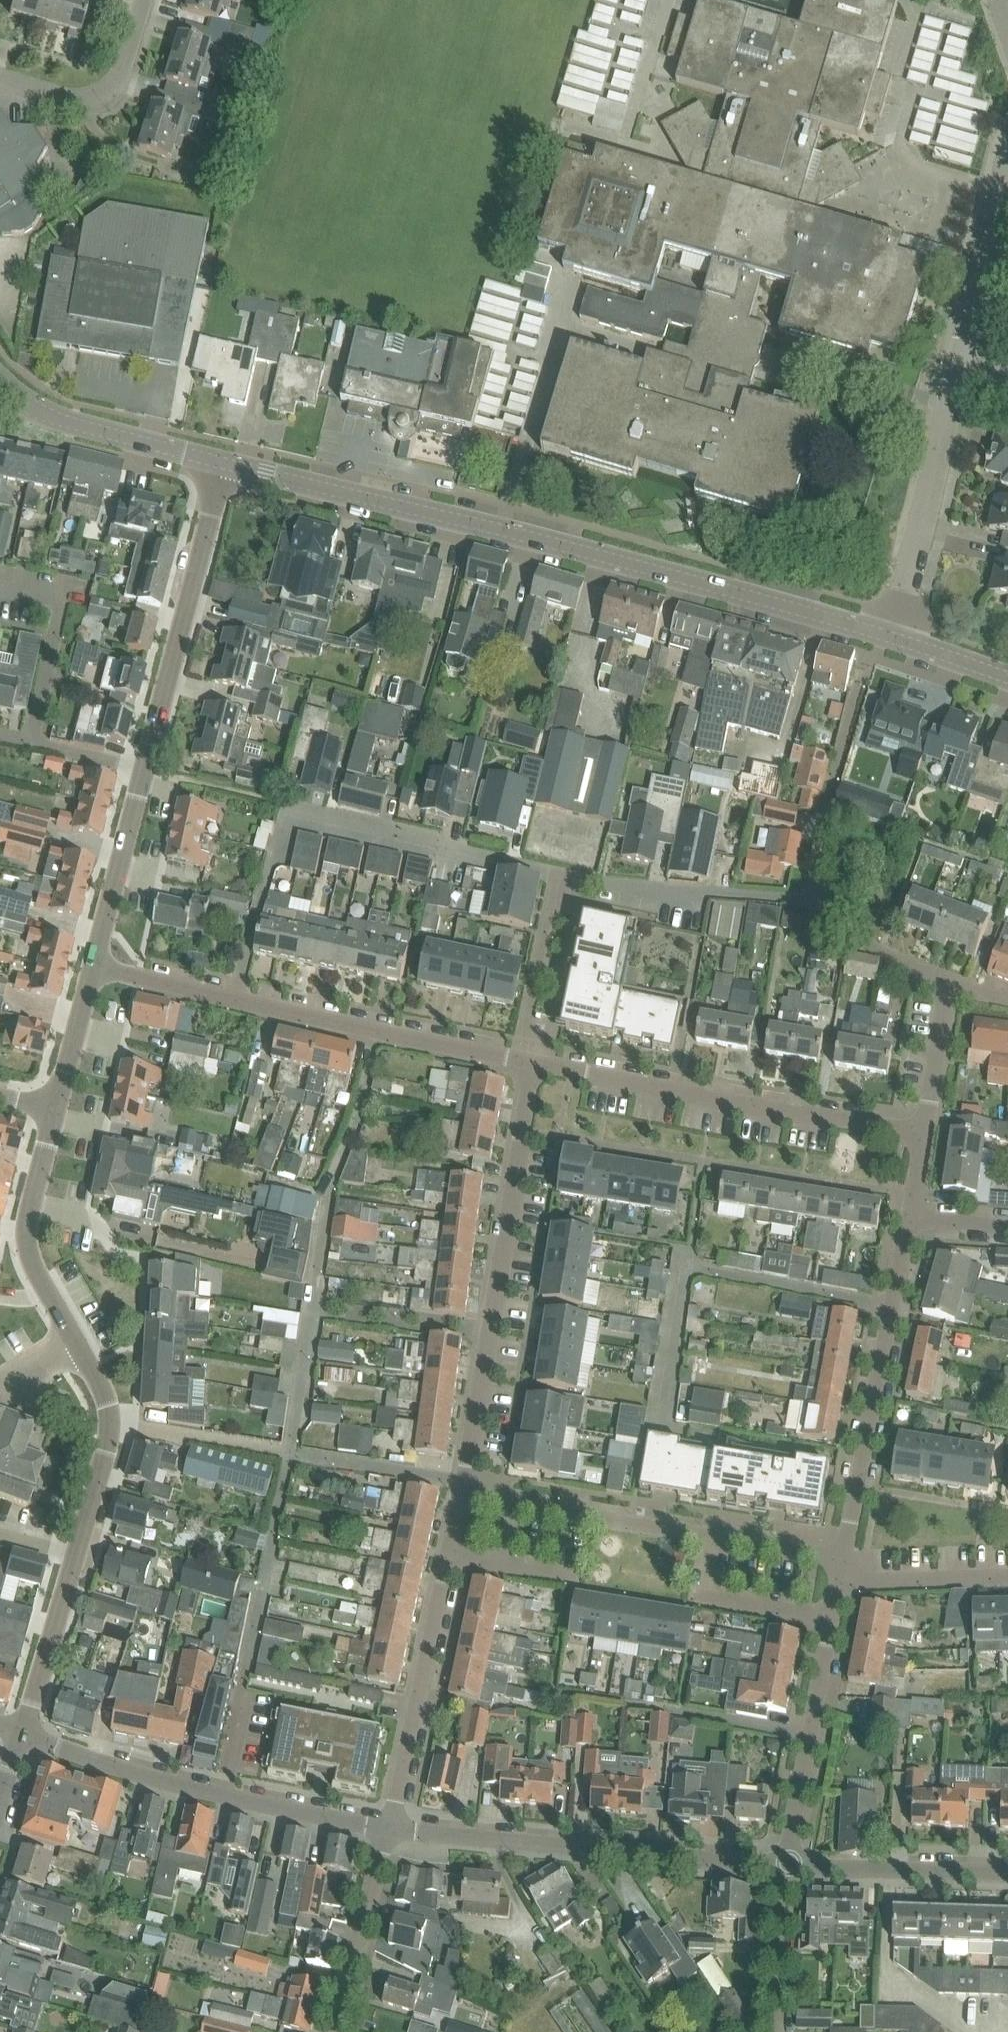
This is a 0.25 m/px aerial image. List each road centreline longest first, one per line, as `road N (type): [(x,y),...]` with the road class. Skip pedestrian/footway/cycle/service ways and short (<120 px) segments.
road 1 (tertiary): [(884,635),(224,463)]
road 2 (unclassified): [(24,1736),(112,1421),(35,1258),(28,1223),(58,1111)]
road 3 (unclassified): [(884,635),(1007,154)]
road 4 (residential): [(463,1497),(535,1066)]
road 5 (residential): [(521,1062),(99,968)]
road 6 (residential): [(951,983),(805,903),(670,895),(557,875)]
road 7 (residential): [(789,1863),(394,1828)]
road 8 (residential): [(923,1134),(535,1066)]
road 9 (residential): [(463,1497),(843,1560)]
road 10 (residential): [(394,1828),(217,1793),(24,1736)]
road 11 (residential): [(843,1560),(911,1217)]
road 12 (residential): [(394,1828),(463,1497)]
road 13 (unclassified): [(147,770),(224,463)]
road 14 (residential): [(557,875),(293,815),(283,857)]
road 15 (residential): [(789,1863),(840,1584)]
road 16 (tertiary): [(224,463),(58,418),(0,381)]
road 17 (residential): [(1007,1877),(789,1863)]
road 18 (residential): [(0,79),(57,97),(97,100),(126,63),(147,0)]
road 19 (residential): [(344,2031),(394,1828)]
road 20 (unclassified): [(99,968),(147,770)]
road 21 (residential): [(521,1062),(557,875)]
road 22 (residential): [(781,2031),(789,1863)]
road 23 (residential): [(840,1584),(1007,1576)]
road 24 (residential): [(923,1134),(951,983)]
road 25 (residential): [(147,770),(0,738)]
road 26 (unclassified): [(58,1111),(99,968)]
road 27 (tertiary): [(1007,679),(884,635)]

